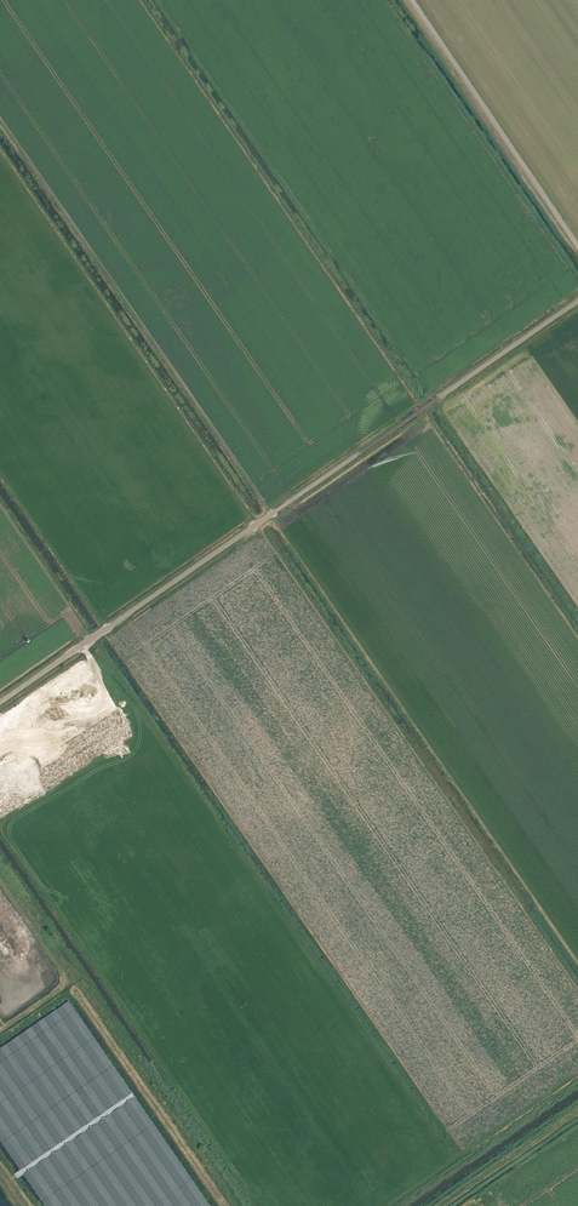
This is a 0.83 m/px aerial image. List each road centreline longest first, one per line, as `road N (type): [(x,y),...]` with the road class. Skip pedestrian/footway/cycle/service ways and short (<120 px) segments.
road 1 (unclassified): [(0,702),(577,300)]
road 2 (track): [(577,1108),(436,1205)]

